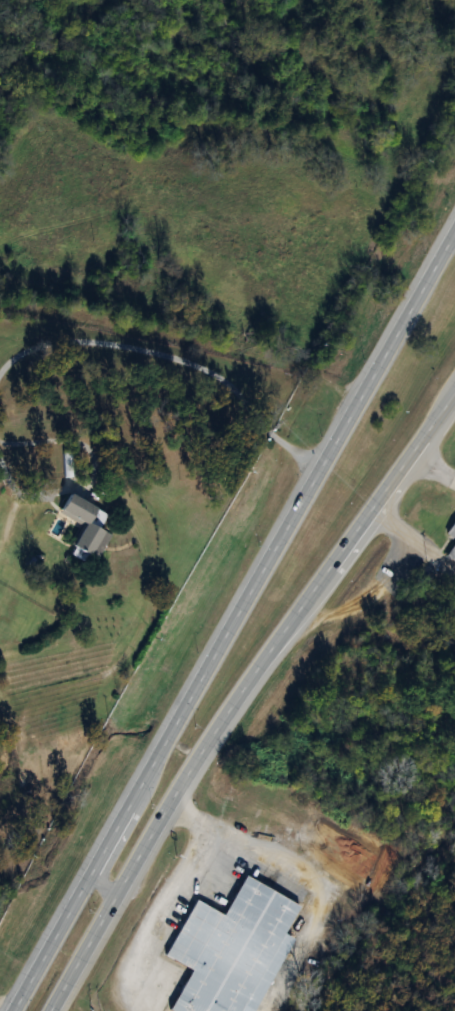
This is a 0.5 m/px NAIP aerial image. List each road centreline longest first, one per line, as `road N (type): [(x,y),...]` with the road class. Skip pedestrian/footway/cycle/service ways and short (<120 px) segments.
road 1 (primary): [(122,891),(242,691),(454,394)]
road 2 (primary): [(248,615),(12,1010)]
road 3 (primary): [(454,246),(248,615)]
road 4 (primary): [(54,1010),(122,891)]

